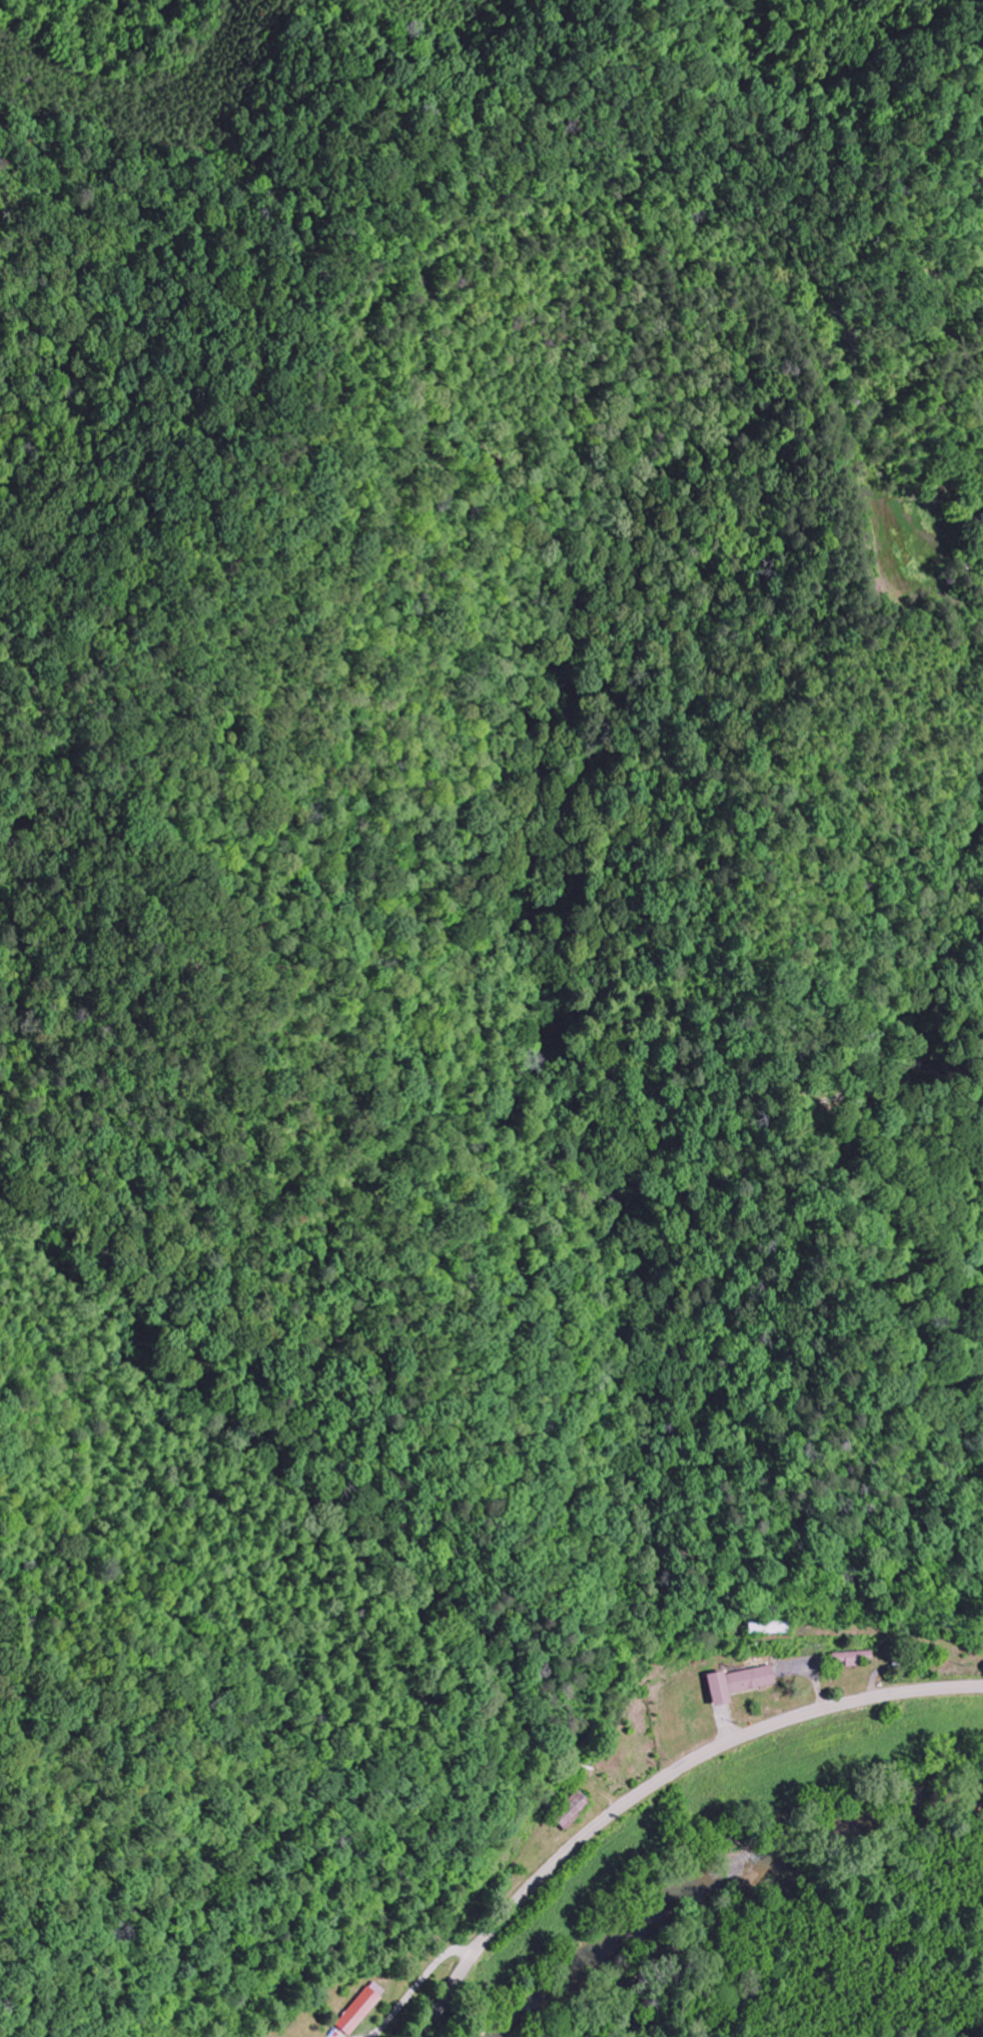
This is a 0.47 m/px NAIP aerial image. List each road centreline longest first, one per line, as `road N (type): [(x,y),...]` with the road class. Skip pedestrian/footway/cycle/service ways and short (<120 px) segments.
road 1 (tertiary): [(982,1688),(828,1710),(753,1734),(681,1770),(580,1843),(521,1901),(423,2036)]

